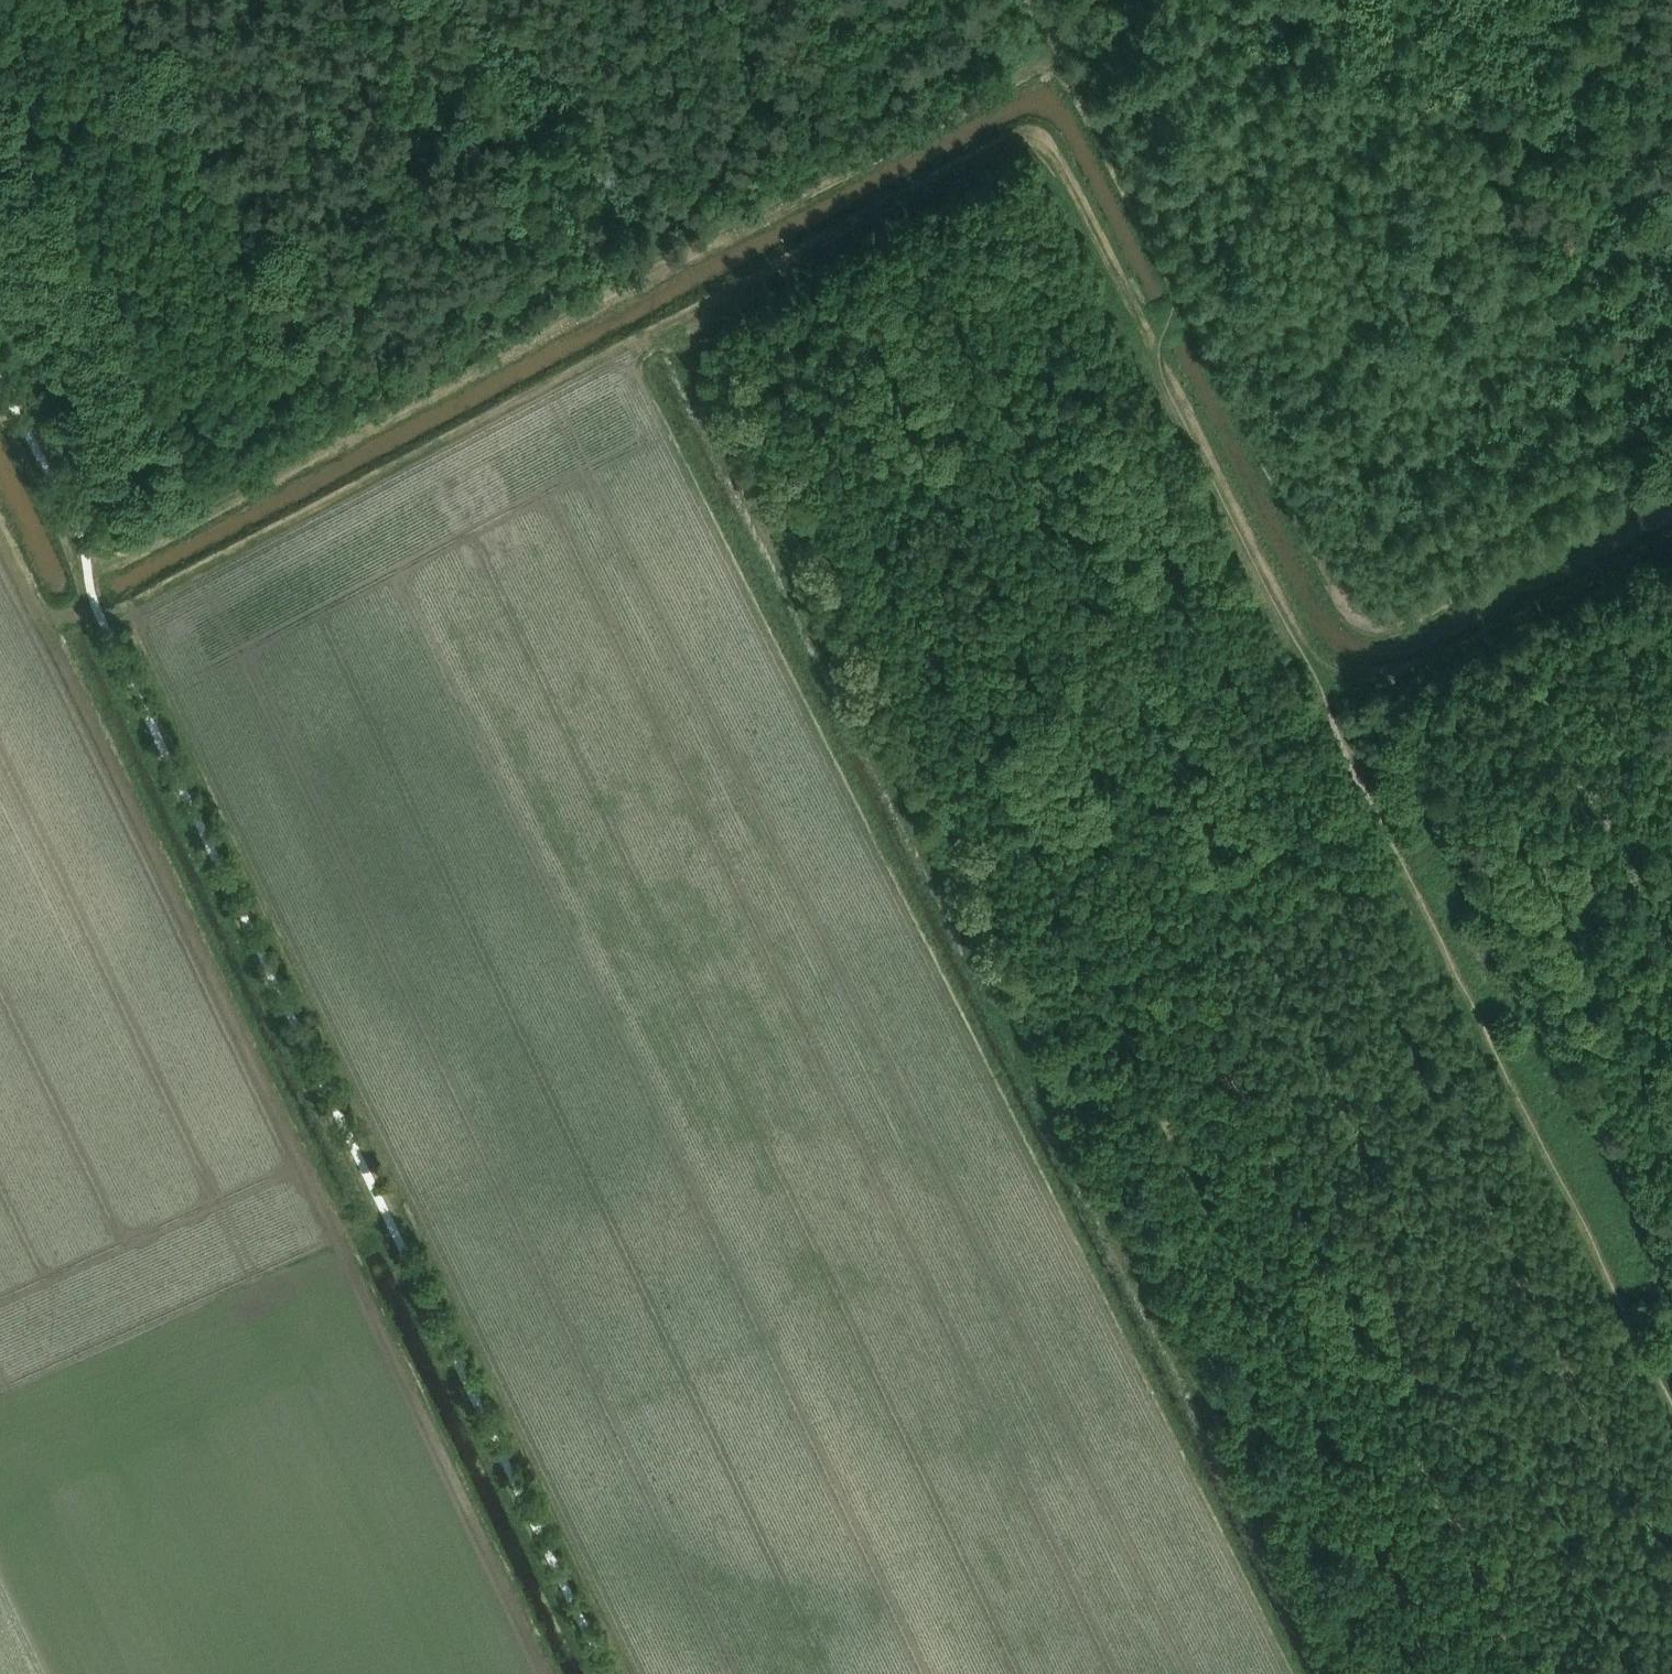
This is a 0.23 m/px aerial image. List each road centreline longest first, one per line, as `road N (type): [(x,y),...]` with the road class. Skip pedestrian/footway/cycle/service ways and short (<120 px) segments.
road 1 (track): [(45,618),(69,610),(93,580),(1061,52)]
road 2 (track): [(0,527),(380,1310)]

